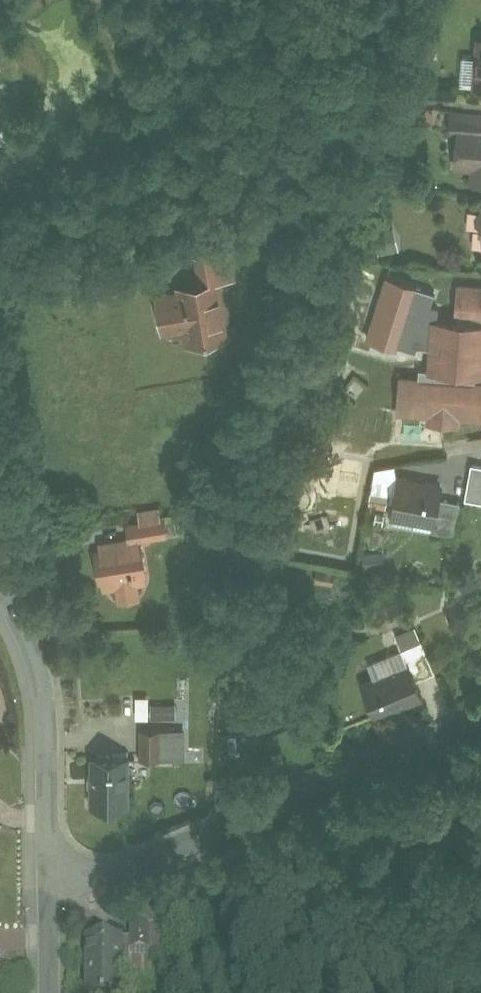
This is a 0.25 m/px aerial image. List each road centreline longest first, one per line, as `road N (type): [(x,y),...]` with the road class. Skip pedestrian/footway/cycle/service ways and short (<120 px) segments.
road 1 (residential): [(51,886),(89,879),(480,725)]
road 2 (tertiary): [(51,886),(44,693),(26,626),(0,582)]

